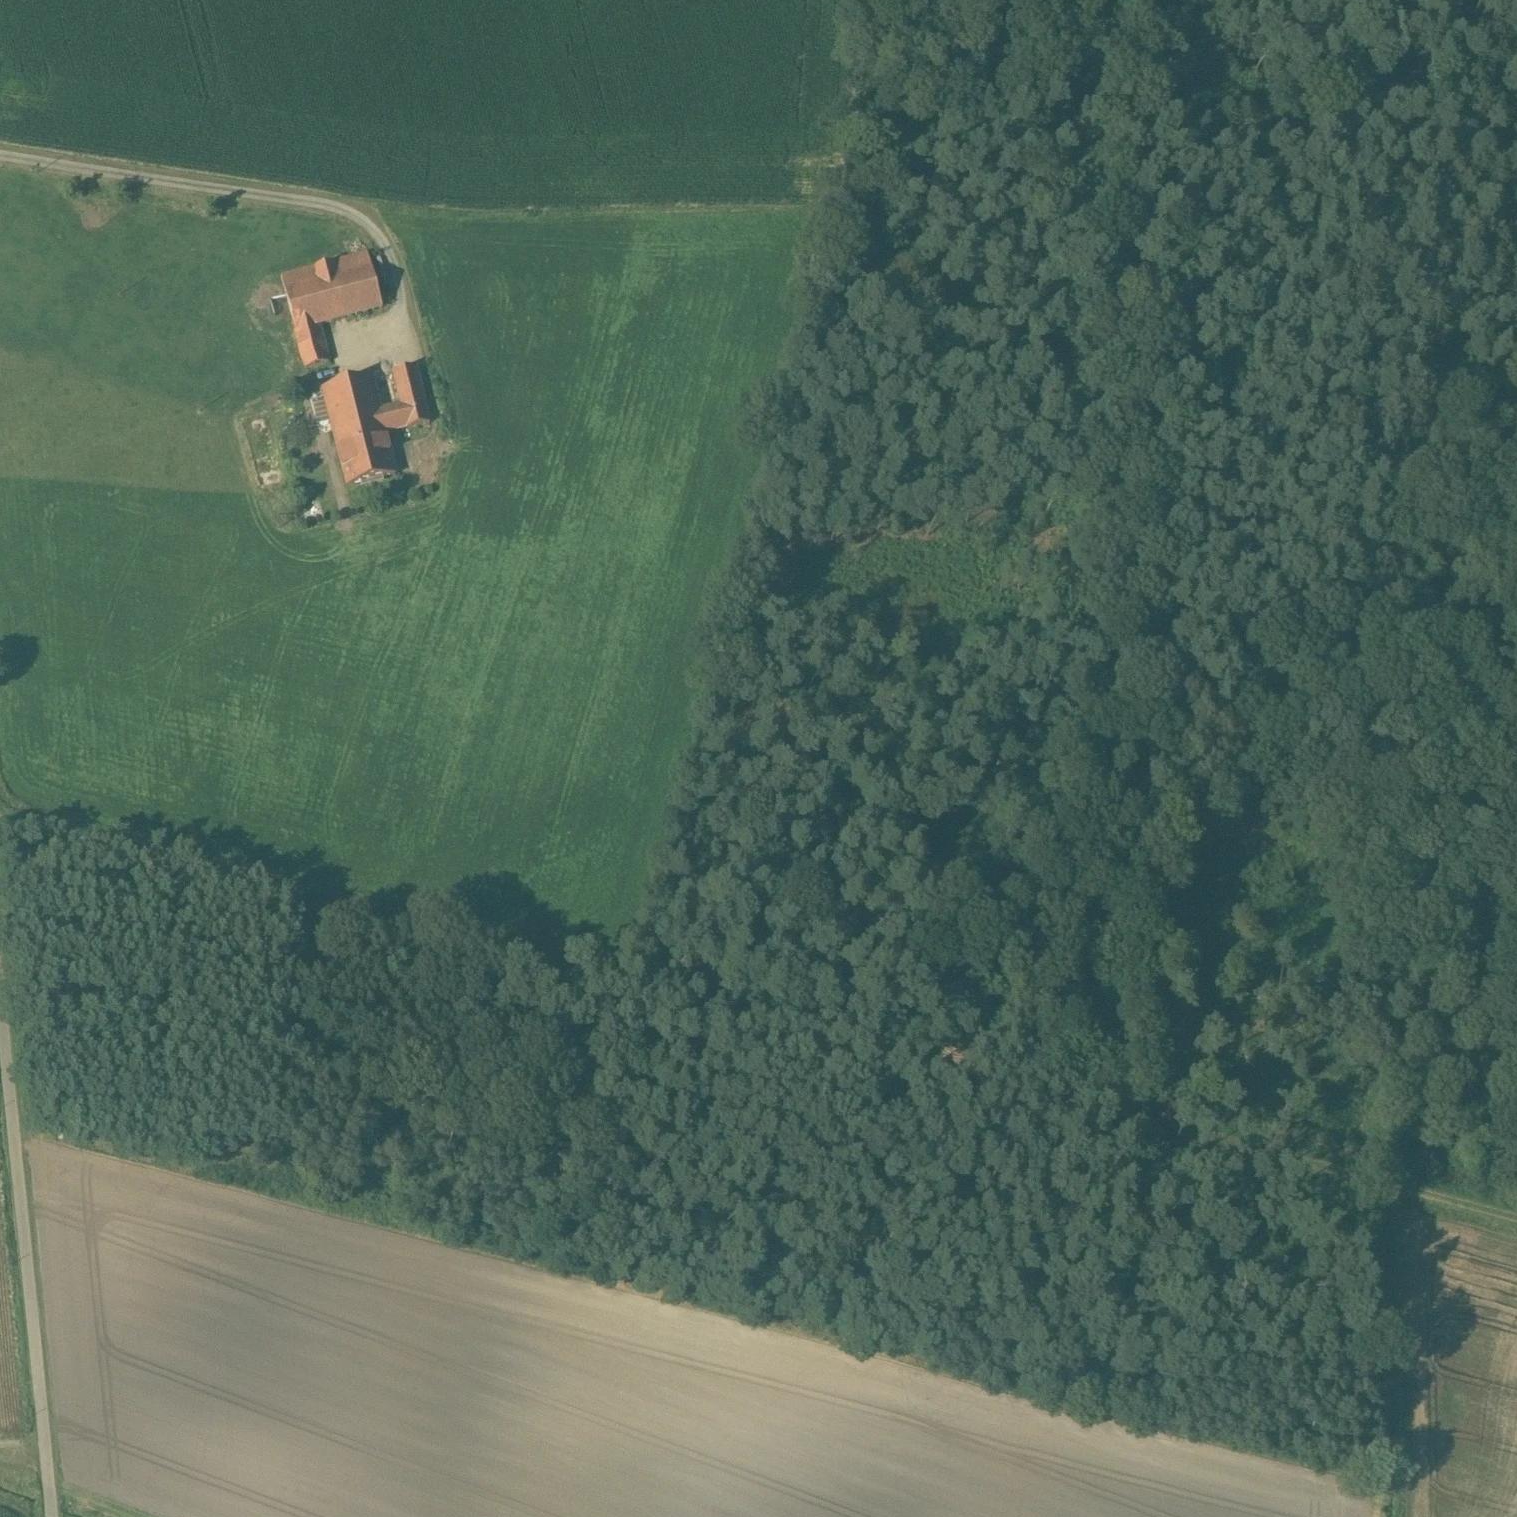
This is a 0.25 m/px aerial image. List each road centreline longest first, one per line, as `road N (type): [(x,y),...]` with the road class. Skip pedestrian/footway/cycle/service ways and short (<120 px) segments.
road 1 (track): [(0,825),(1516,1214)]
road 2 (track): [(1163,1120),(1161,475)]
road 3 (unclassified): [(49,1516),(0,976)]
road 4 (track): [(1157,0),(1161,475)]

